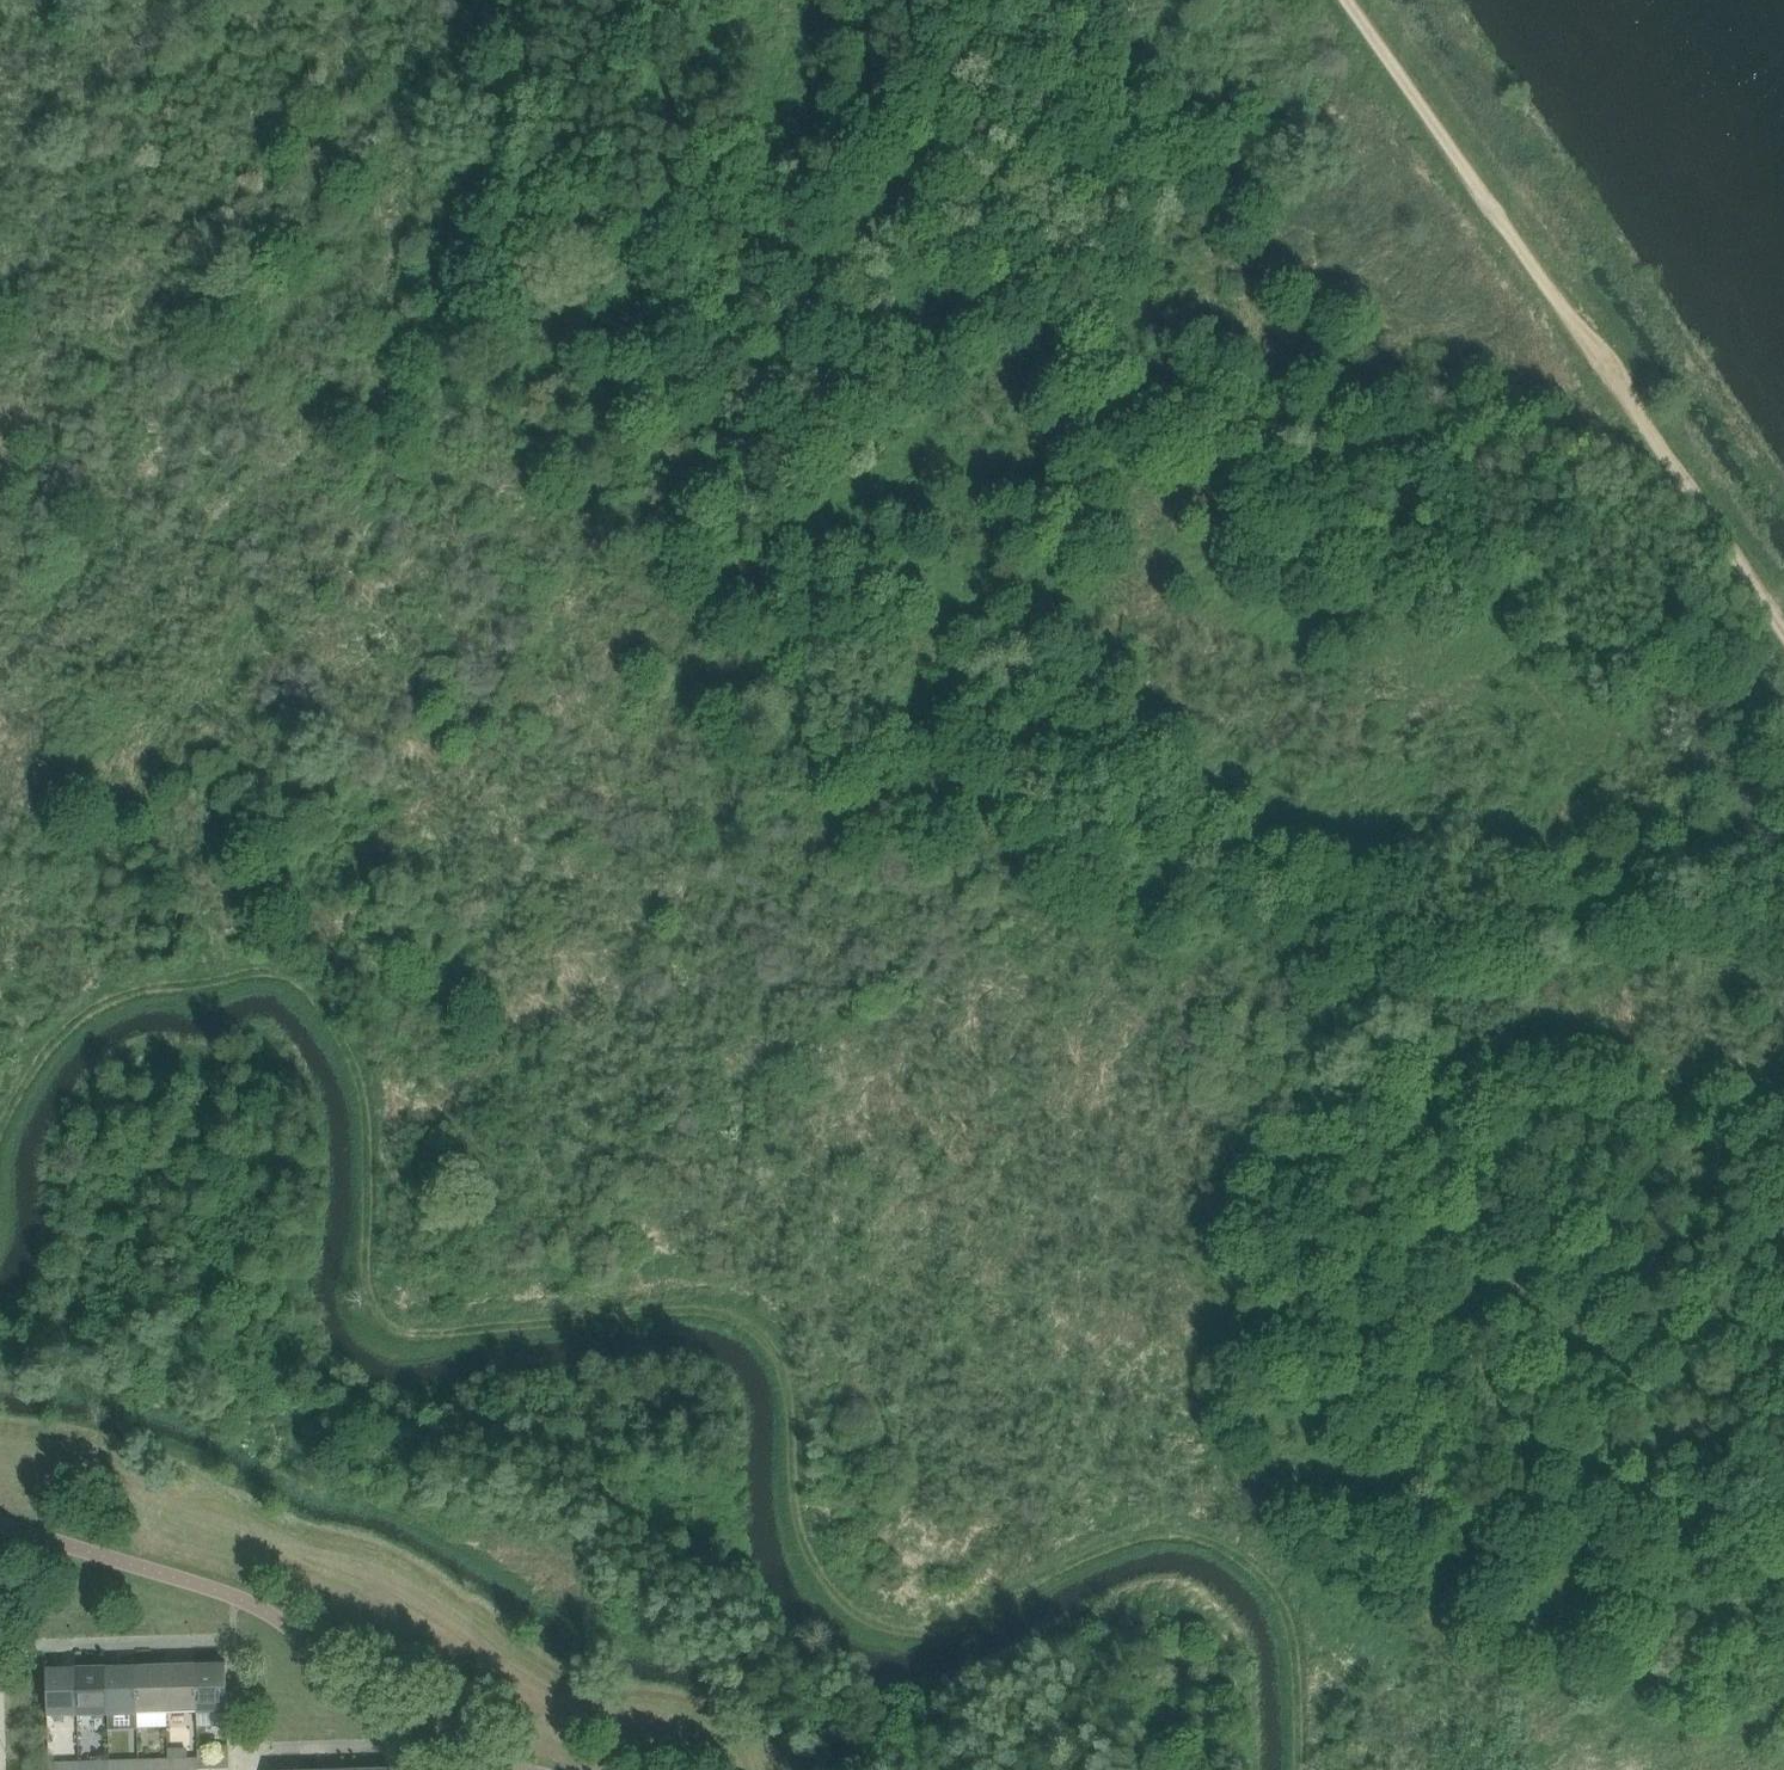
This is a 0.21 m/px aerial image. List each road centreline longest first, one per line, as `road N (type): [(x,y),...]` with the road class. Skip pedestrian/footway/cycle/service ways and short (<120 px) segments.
road 1 (track): [(1362,0),(1783,613)]

